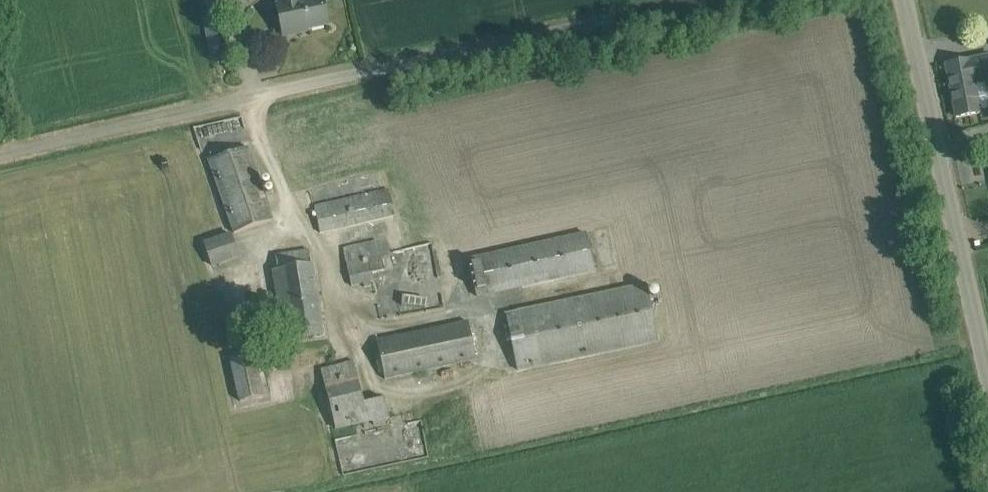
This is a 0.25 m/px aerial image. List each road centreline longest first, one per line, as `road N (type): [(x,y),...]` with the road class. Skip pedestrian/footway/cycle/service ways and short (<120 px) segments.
road 1 (unclassified): [(0,156),(703,0)]
road 2 (unclassified): [(987,373),(903,0)]

